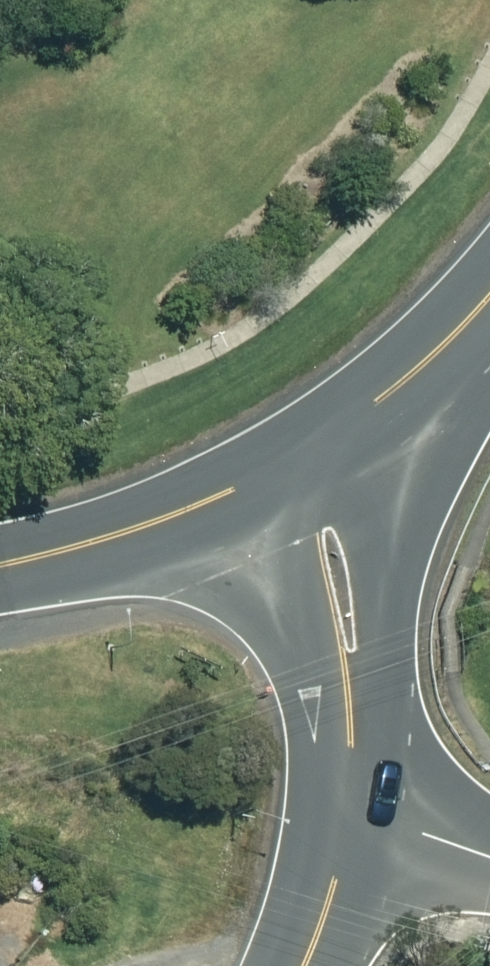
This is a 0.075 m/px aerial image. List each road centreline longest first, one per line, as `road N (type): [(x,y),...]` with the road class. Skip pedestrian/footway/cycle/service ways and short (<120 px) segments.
road 1 (tertiary): [(366,418),(385,603),(352,735)]
road 2 (tertiary): [(352,735),(289,636),(236,492)]
road 3 (secondary): [(236,492),(46,557),(0,564)]
road 4 (secondary): [(489,293),(366,418)]
road 5 (tertiary): [(350,811),(305,965)]
road 6 (secondary): [(366,418),(236,492)]
road 7 (residential): [(350,811),(489,856)]
road 8 (track): [(310,950),(190,965)]

